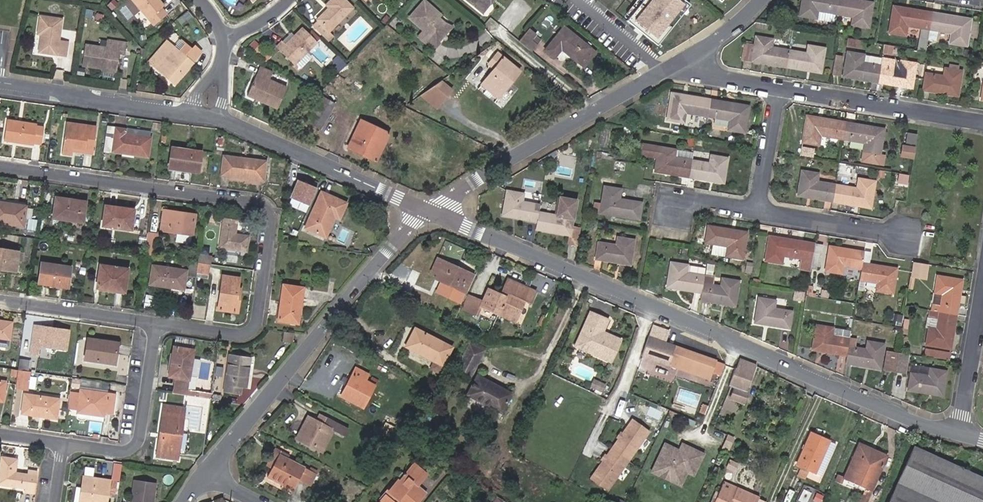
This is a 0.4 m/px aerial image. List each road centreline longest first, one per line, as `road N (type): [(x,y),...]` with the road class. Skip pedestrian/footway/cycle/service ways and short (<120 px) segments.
road 1 (residential): [(429,212),(956,431)]
road 2 (residential): [(0,165),(268,210),(251,329),(240,335),(157,321)]
road 3 (residential): [(203,476),(410,222),(429,212)]
road 4 (residential): [(429,212),(695,55)]
road 5 (residential): [(220,117),(429,212)]
road 6 (residential): [(780,86),(982,120)]
road 7 (residential): [(157,321),(133,449),(64,443)]
road 8 (residential): [(0,81),(185,112)]
road 9 (residential): [(0,300),(157,321)]
road 10 (residential): [(982,279),(956,431)]
road 11 (residential): [(758,209),(904,232)]
road 12 (residential): [(780,86),(758,209)]

